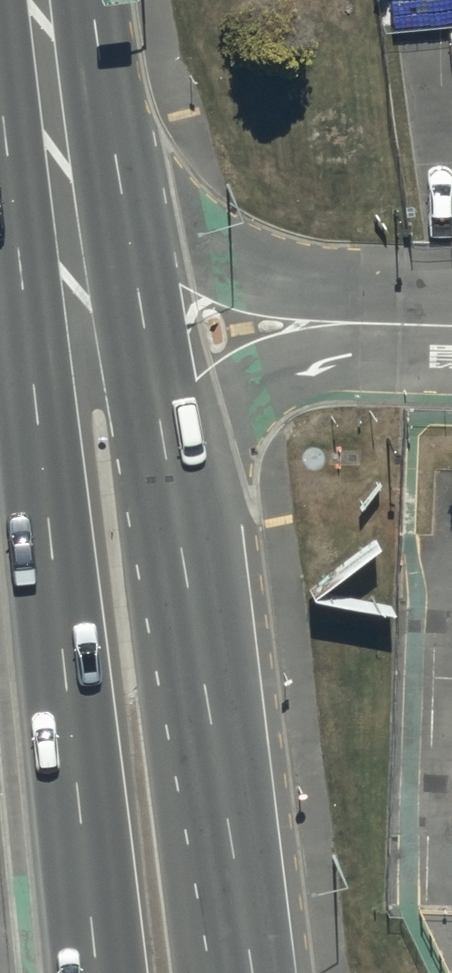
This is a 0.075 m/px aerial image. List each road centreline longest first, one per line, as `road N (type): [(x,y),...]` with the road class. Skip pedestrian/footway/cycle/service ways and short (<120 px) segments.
road 1 (trunk): [(93,338),(180,540),(251,972)]
road 2 (trunk): [(95,972),(53,575),(93,338)]
road 3 (trunk): [(49,0),(93,338)]

